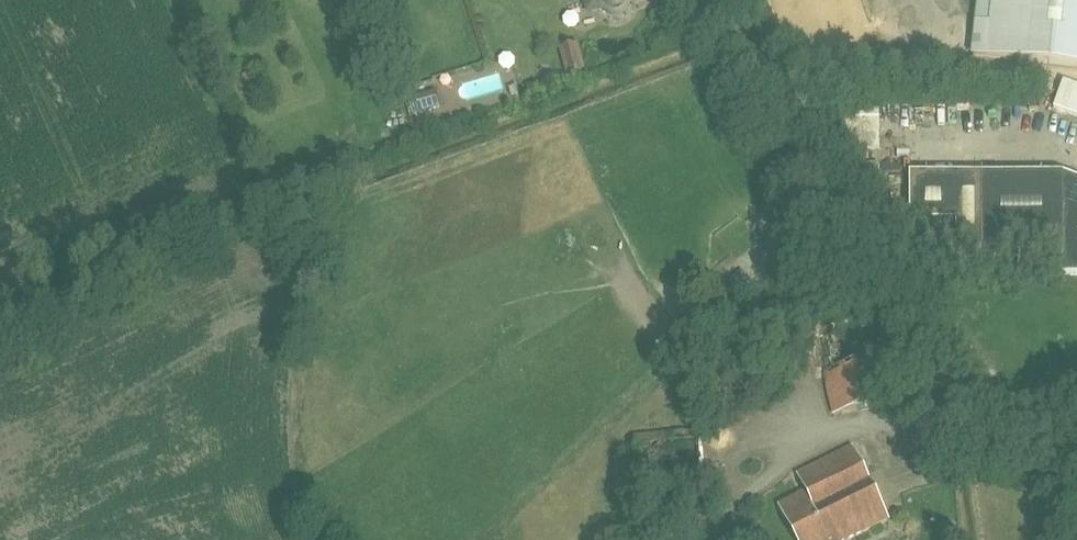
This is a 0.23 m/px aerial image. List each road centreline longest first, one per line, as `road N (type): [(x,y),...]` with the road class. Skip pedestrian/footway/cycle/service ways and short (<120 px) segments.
road 1 (residential): [(1076,458),(1015,428),(978,380)]

